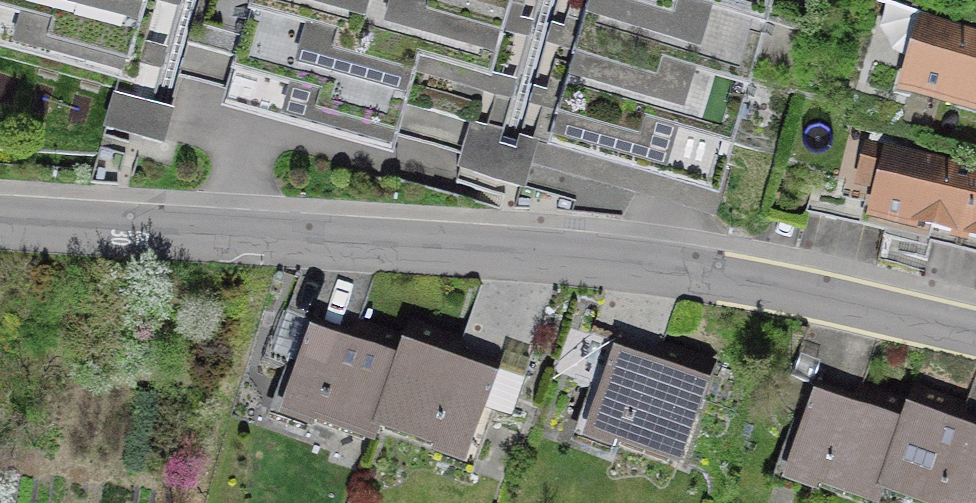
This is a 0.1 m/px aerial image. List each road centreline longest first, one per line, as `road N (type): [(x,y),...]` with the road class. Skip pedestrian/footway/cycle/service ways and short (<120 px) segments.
road 1 (residential): [(0,233),(535,276),(775,303),(975,341)]

